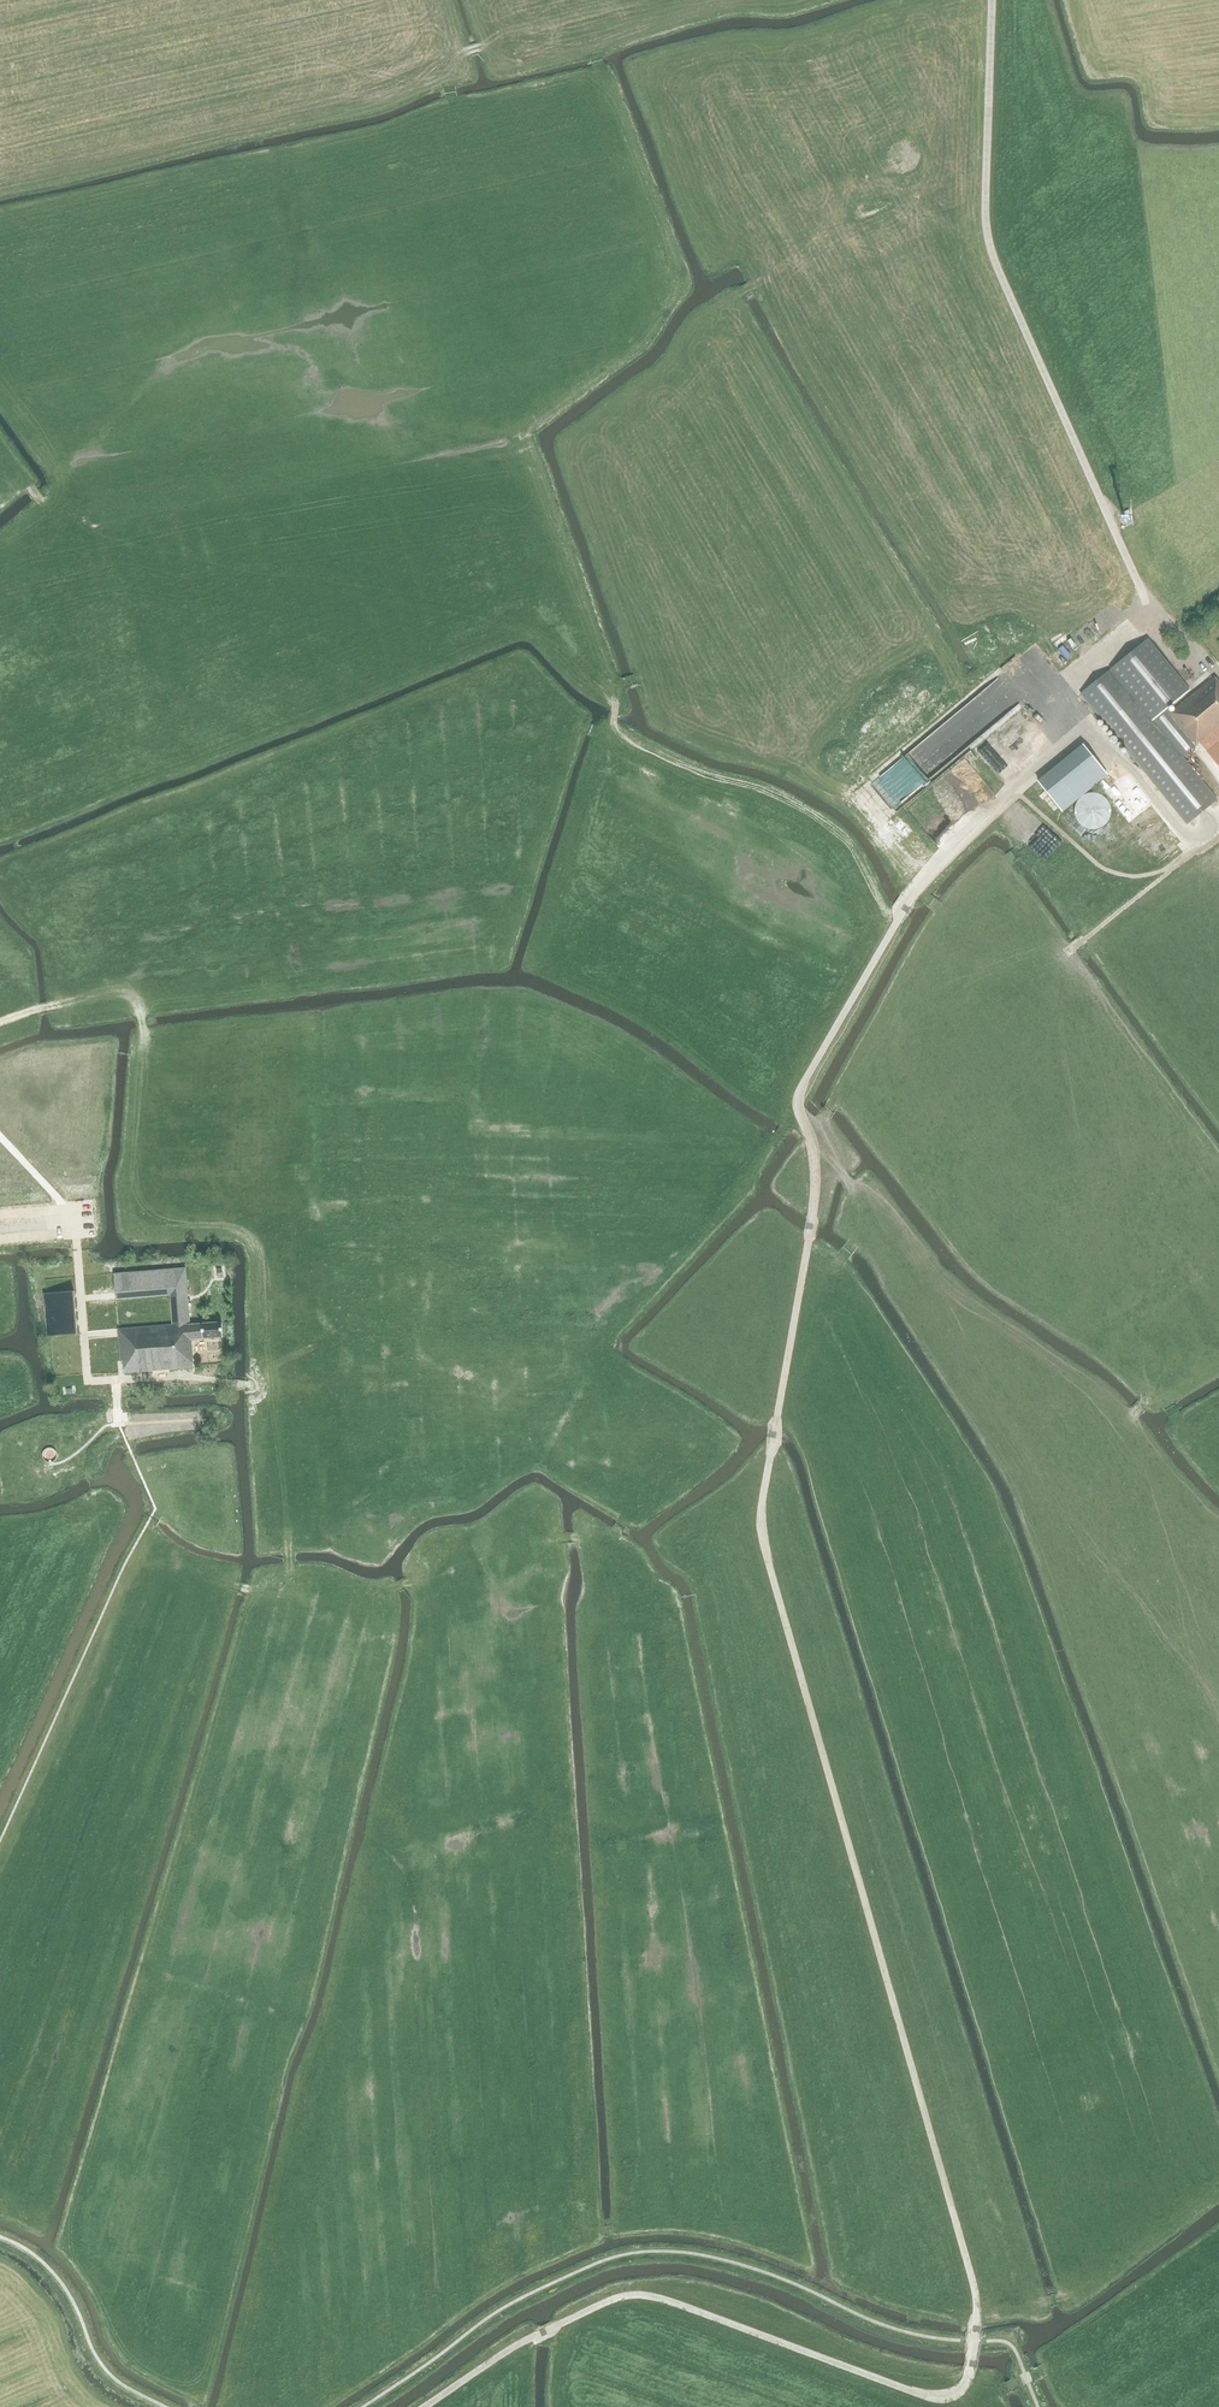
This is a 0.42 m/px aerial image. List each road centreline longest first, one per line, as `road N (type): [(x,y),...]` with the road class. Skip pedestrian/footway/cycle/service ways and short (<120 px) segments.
road 1 (track): [(423,2406),(512,2347),(630,2295),(673,2302),(921,2394),(948,2397),(966,2384),(974,2288),(760,1514),(814,1199),(802,1085),(919,883),(1085,726)]
road 2 (track): [(0,1022),(123,993),(140,1003),(126,1205),(133,1223),(233,1227),(256,1252),(268,1386),(257,1448),(288,1541),(288,1580),(261,1591),(131,1557)]
road 3 (track): [(1067,951),(1196,847),(1129,765),(1111,758),(1085,726)]
road 4 (track): [(1013,789),(1108,871),(1147,875),(1175,863)]
road 5 (track): [(1085,726),(1066,692),(1131,626),(1147,620)]

